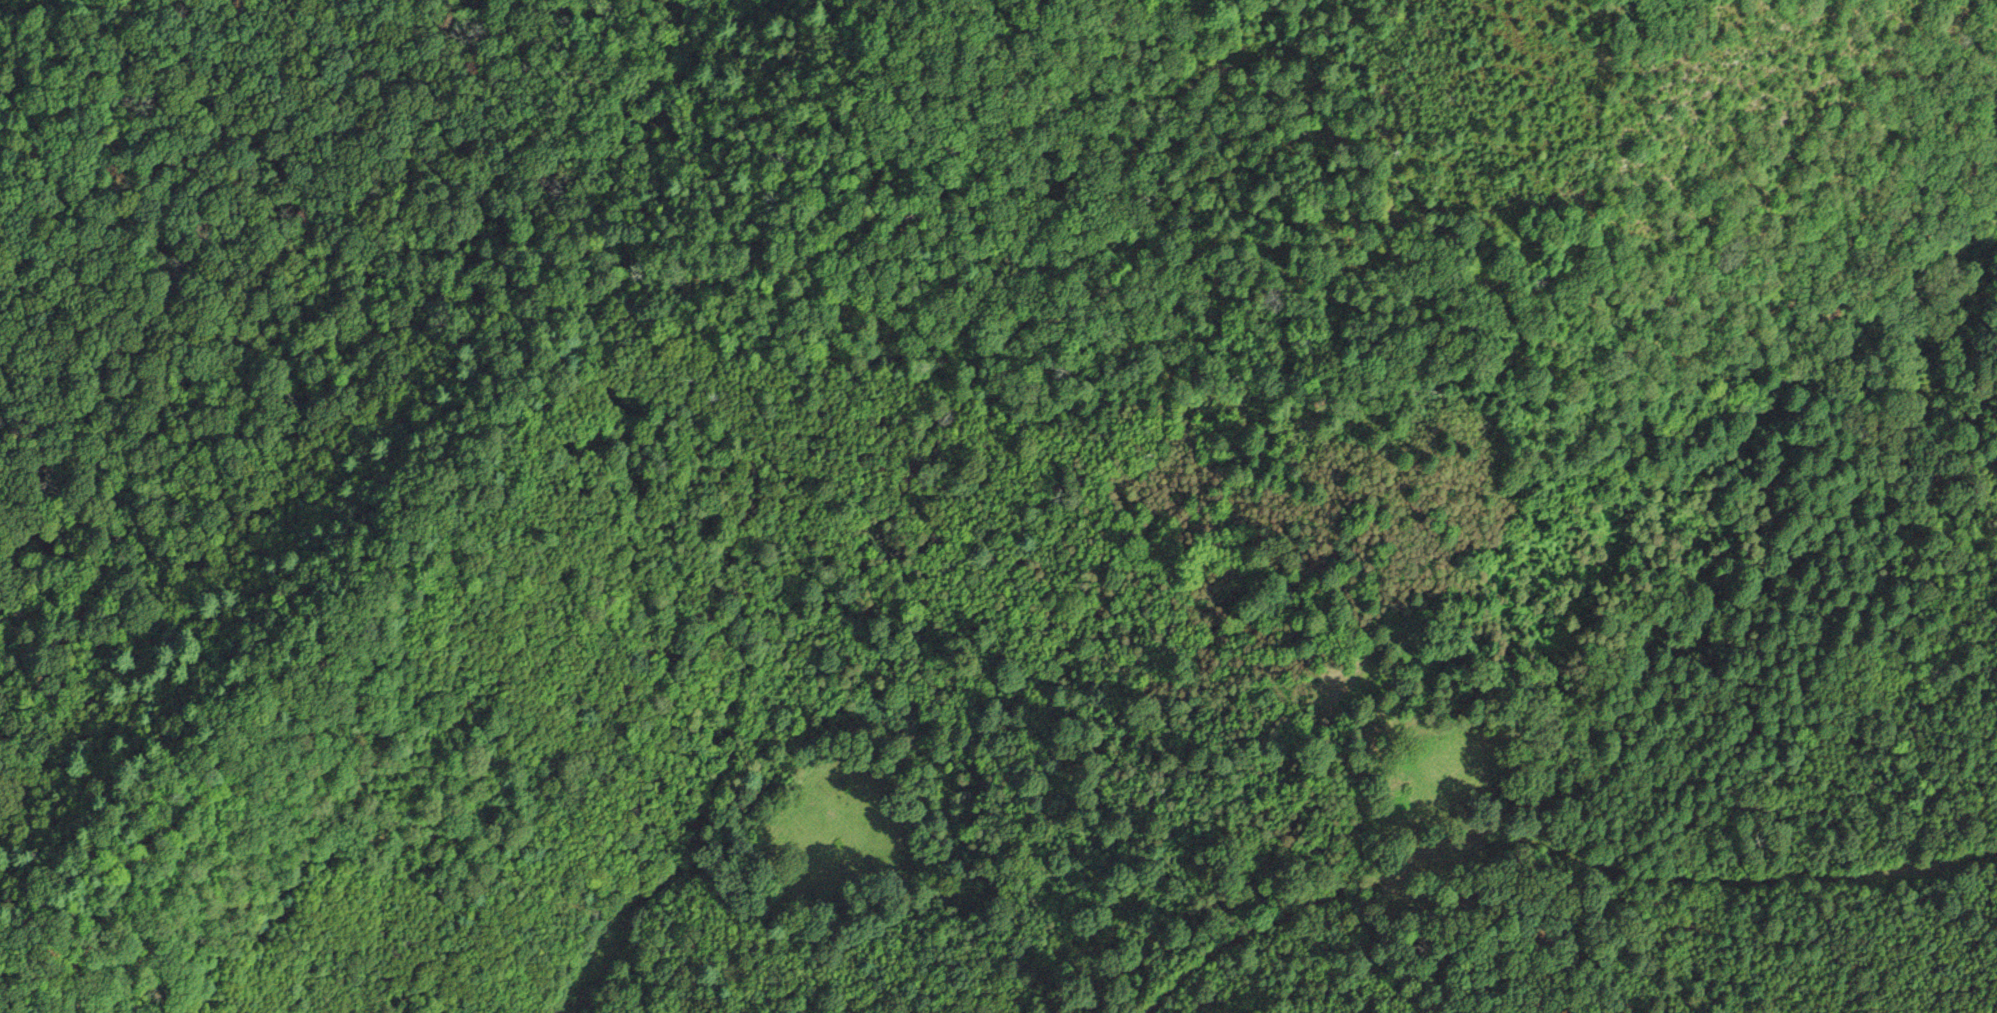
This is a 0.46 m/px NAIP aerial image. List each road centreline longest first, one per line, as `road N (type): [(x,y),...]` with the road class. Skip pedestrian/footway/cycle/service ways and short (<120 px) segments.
road 1 (track): [(1392,867),(1490,840),(1543,845),(1665,880),(1719,883),(1844,877),(1996,856)]
road 2 (track): [(1147,1012),(1212,951),(1392,867)]

